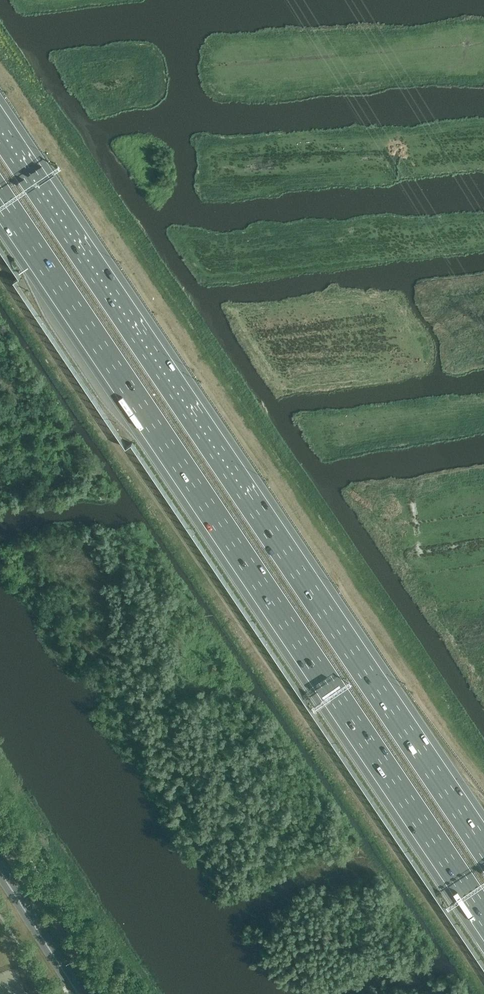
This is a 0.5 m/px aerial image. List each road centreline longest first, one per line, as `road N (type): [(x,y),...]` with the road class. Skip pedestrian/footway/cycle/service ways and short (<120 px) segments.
road 1 (motorway): [(483,847),(0,129)]
road 2 (motorway): [(11,213),(483,914)]

